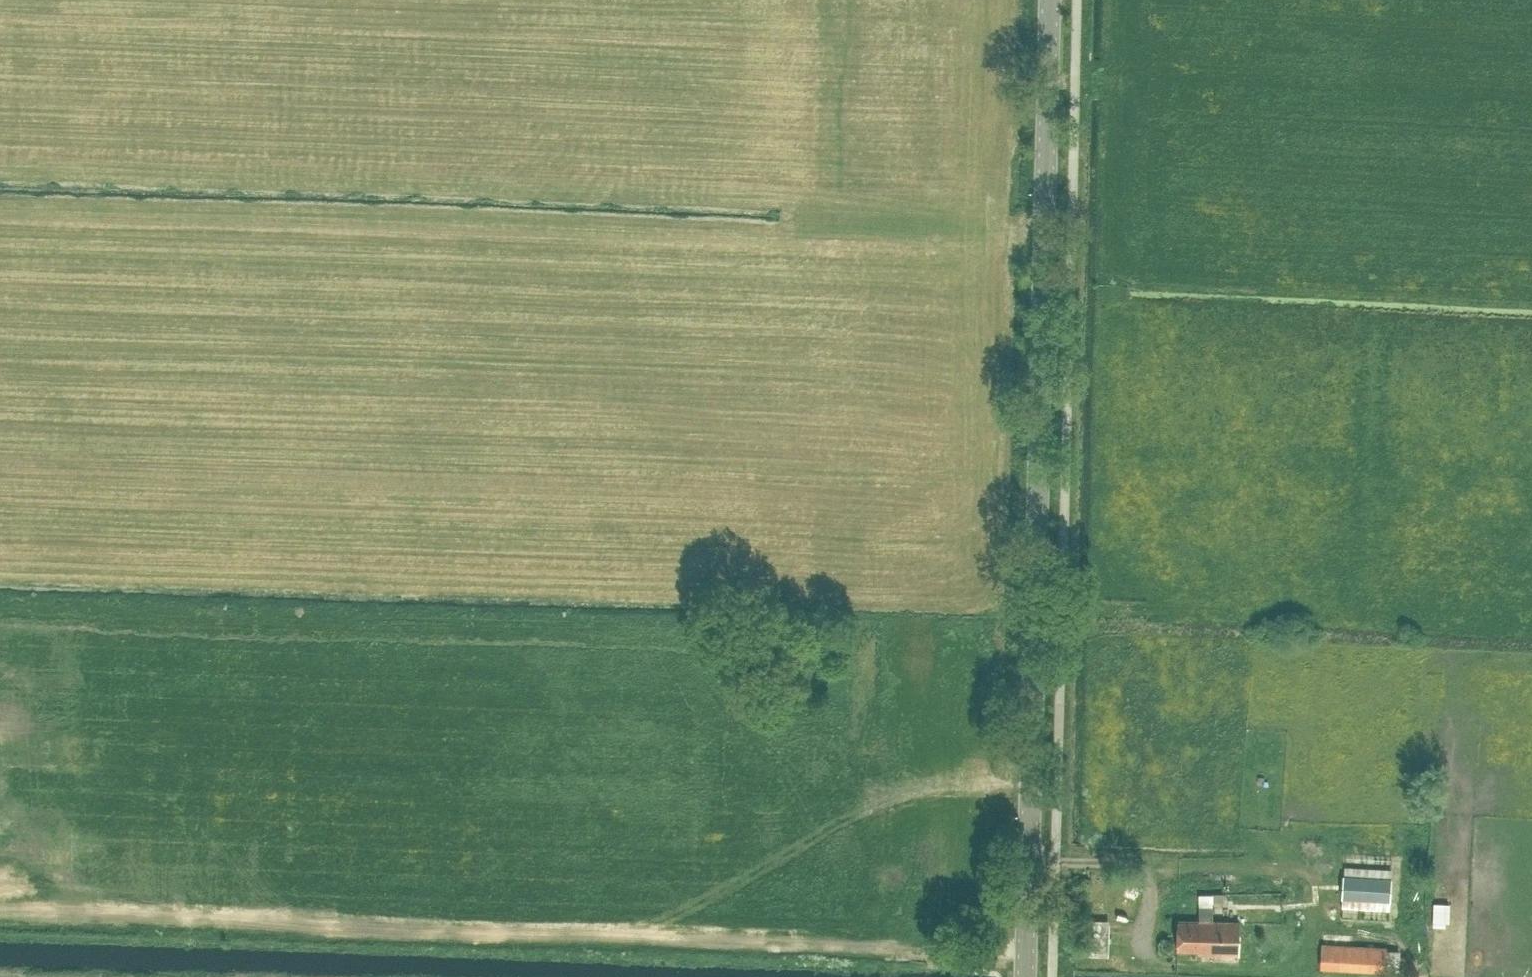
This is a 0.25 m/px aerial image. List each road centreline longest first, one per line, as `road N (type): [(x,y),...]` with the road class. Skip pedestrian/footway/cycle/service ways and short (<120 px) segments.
road 1 (secondary): [(1024,976),(1052,0)]

